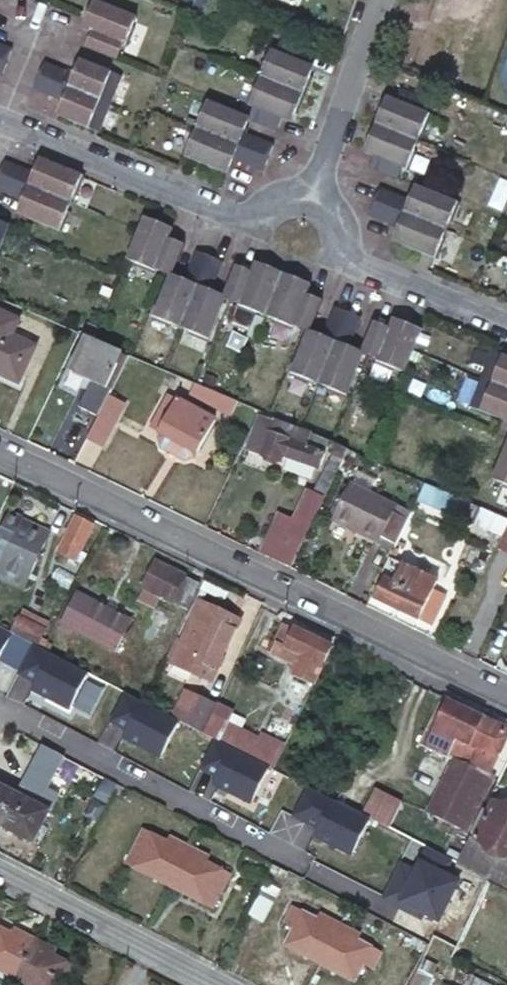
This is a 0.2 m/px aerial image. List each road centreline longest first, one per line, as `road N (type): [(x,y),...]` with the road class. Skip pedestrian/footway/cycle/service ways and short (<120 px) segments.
road 1 (residential): [(0,448),(506,692)]
road 2 (residential): [(380,905),(0,713)]
road 3 (residential): [(0,119),(238,217),(313,197)]
road 4 (residential): [(224,984),(0,871)]
road 5 (residential): [(313,197),(332,214),(342,253),(506,324)]
road 6 (residential): [(313,197),(378,0)]

